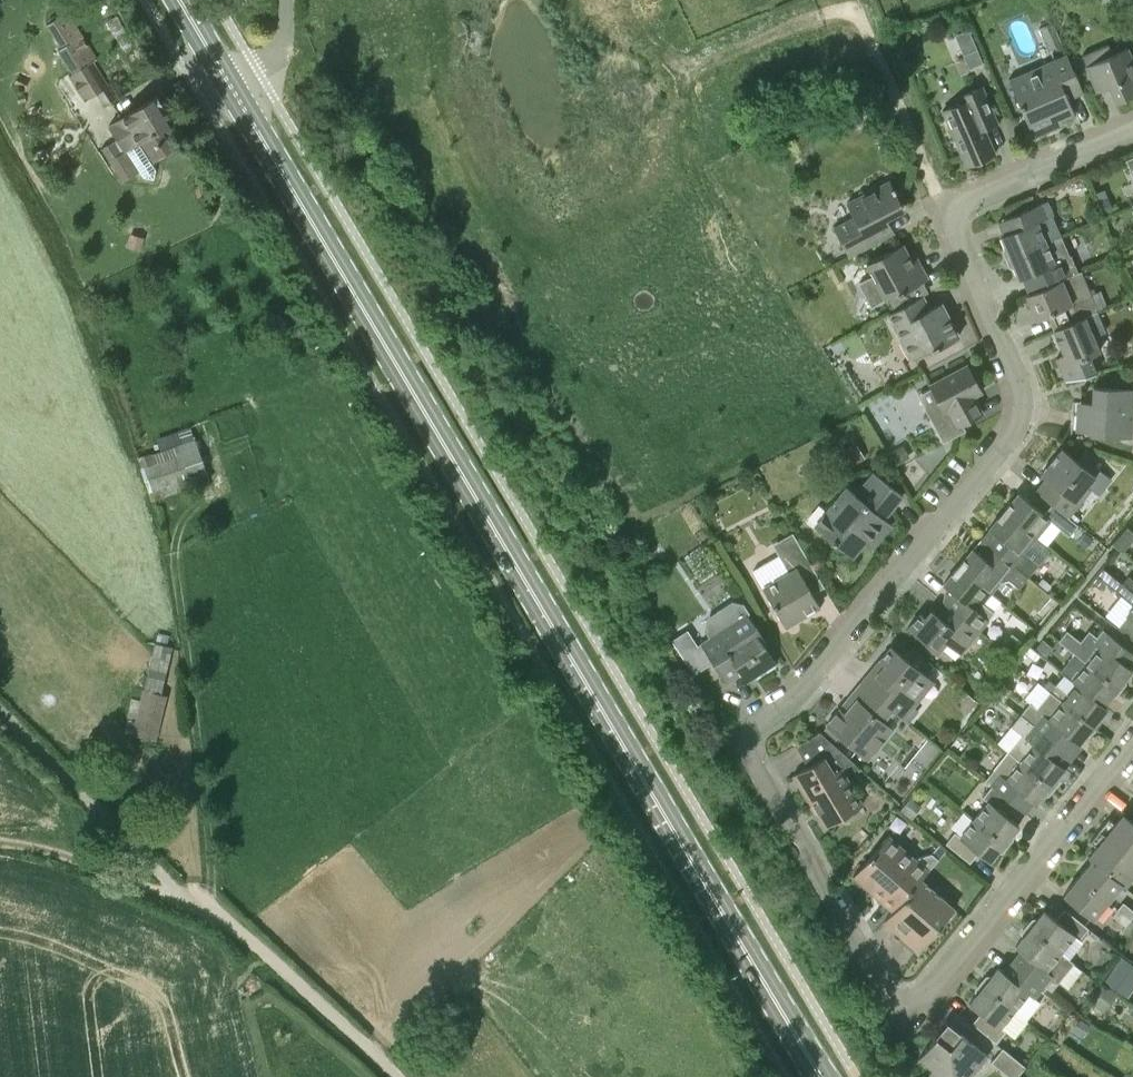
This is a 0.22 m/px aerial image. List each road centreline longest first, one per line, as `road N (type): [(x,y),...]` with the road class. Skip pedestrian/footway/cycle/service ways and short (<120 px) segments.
road 1 (residential): [(1132,734),(922,999),(903,1005),(886,997),(747,754),(756,722),(851,633),(1020,418),(1021,383),(958,217),(1132,133)]
road 2 (primary): [(821,1076),(234,91)]
road 3 (unclassified): [(387,1076),(257,948),(0,720)]
road 4 (track): [(0,843),(41,849),(206,903)]

